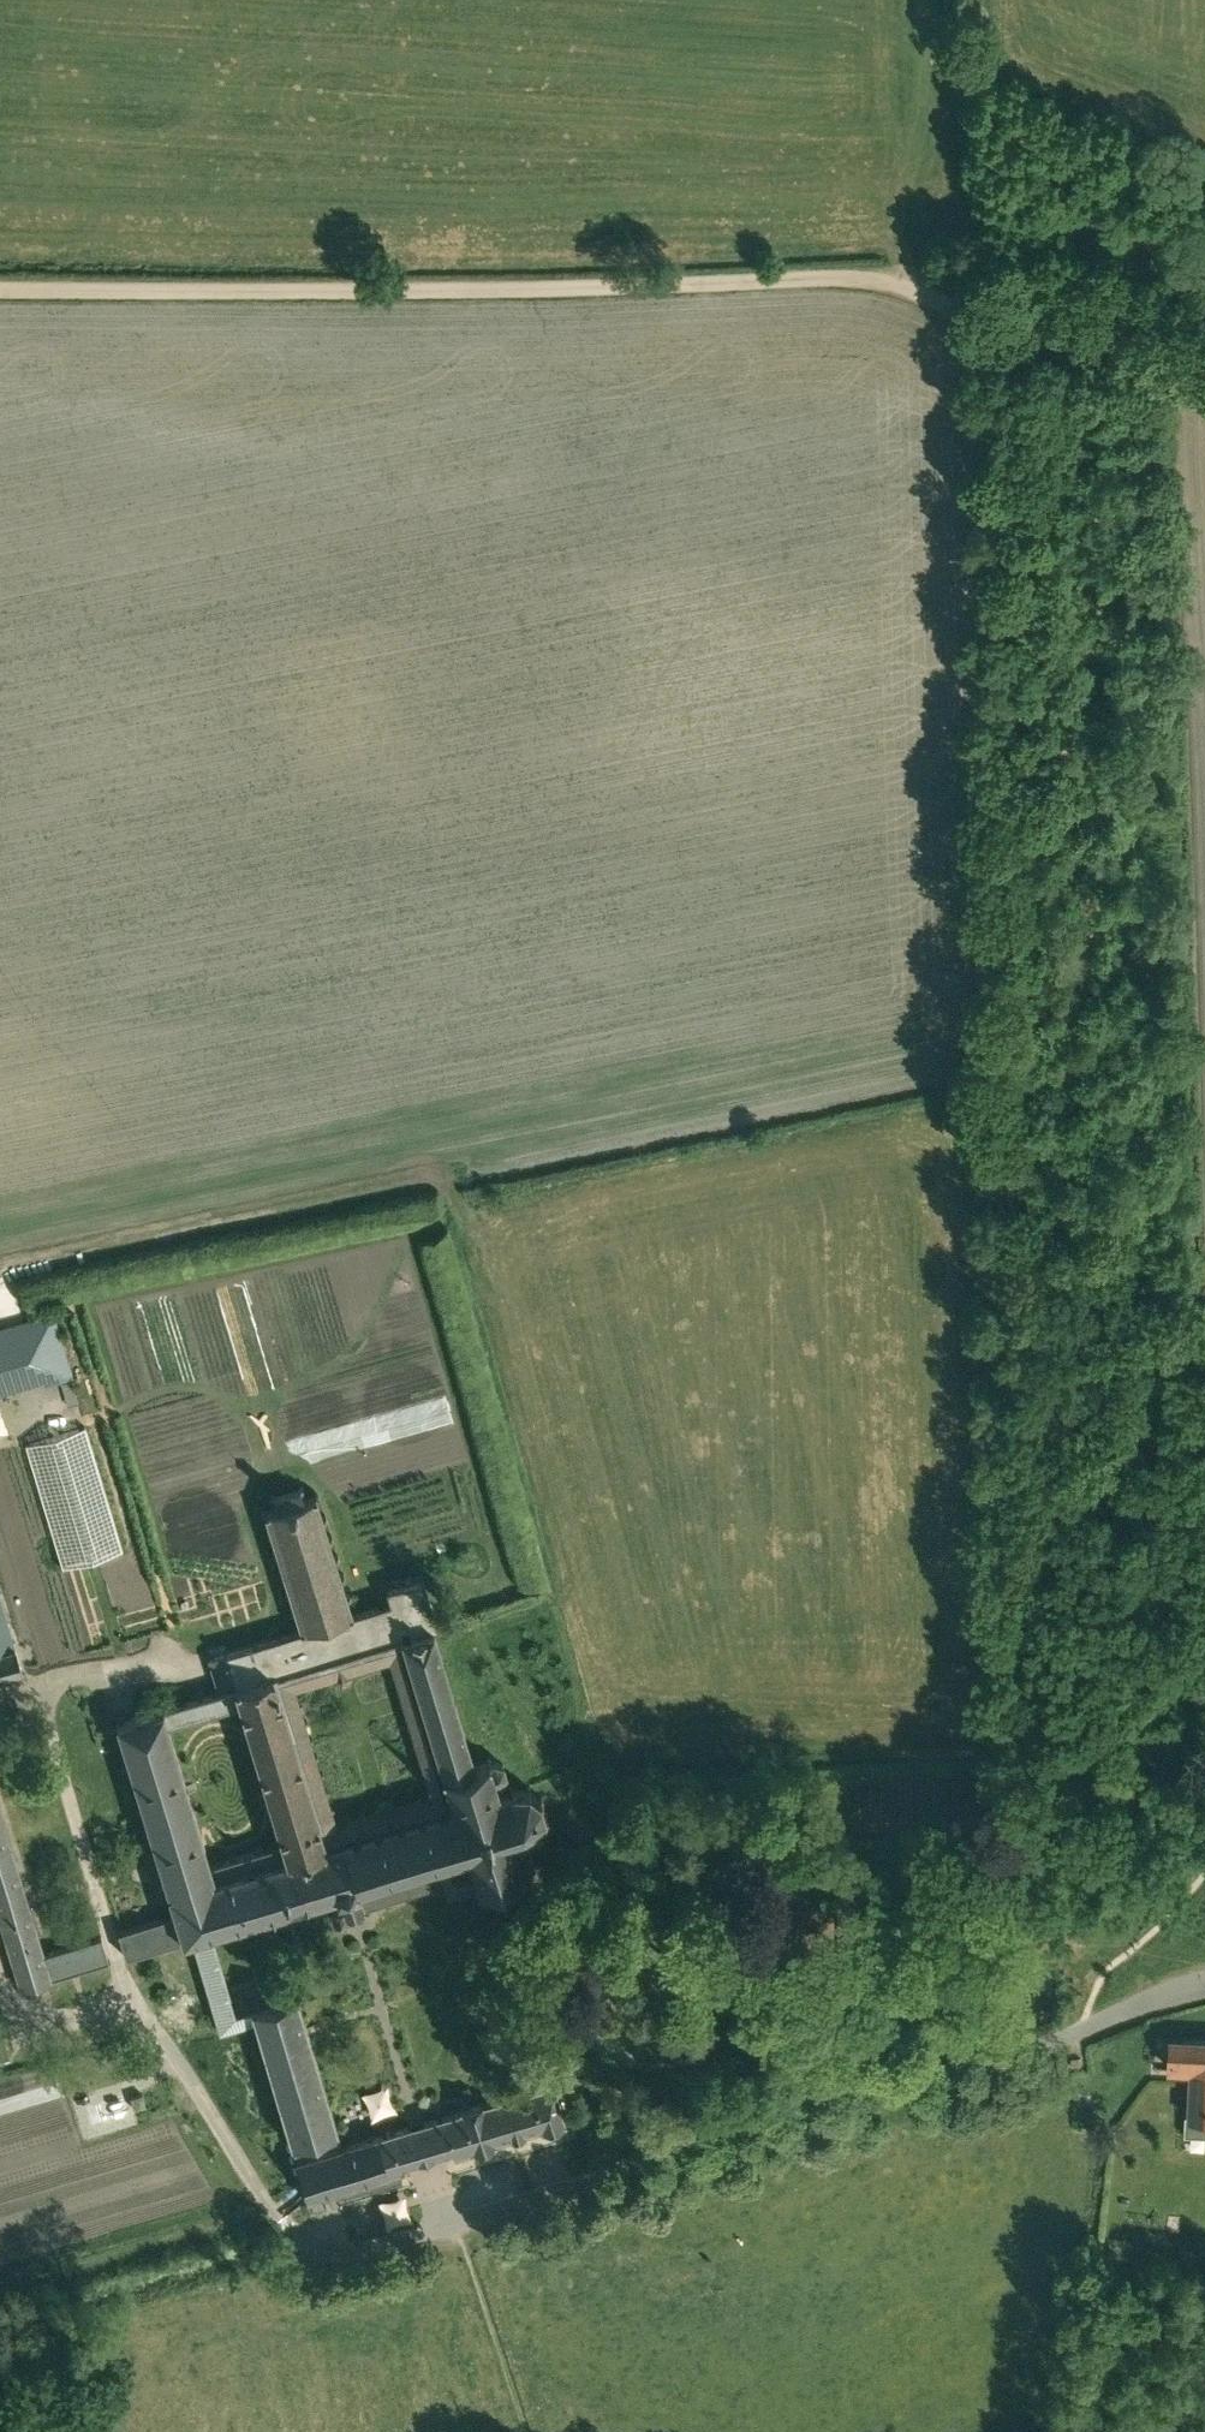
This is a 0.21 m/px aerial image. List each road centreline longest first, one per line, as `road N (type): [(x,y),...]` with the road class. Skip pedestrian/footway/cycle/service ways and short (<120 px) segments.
road 1 (unclassified): [(327,2261),(1083,2031),(1204,1982)]
road 2 (track): [(1204,371),(1107,336),(1005,347)]

